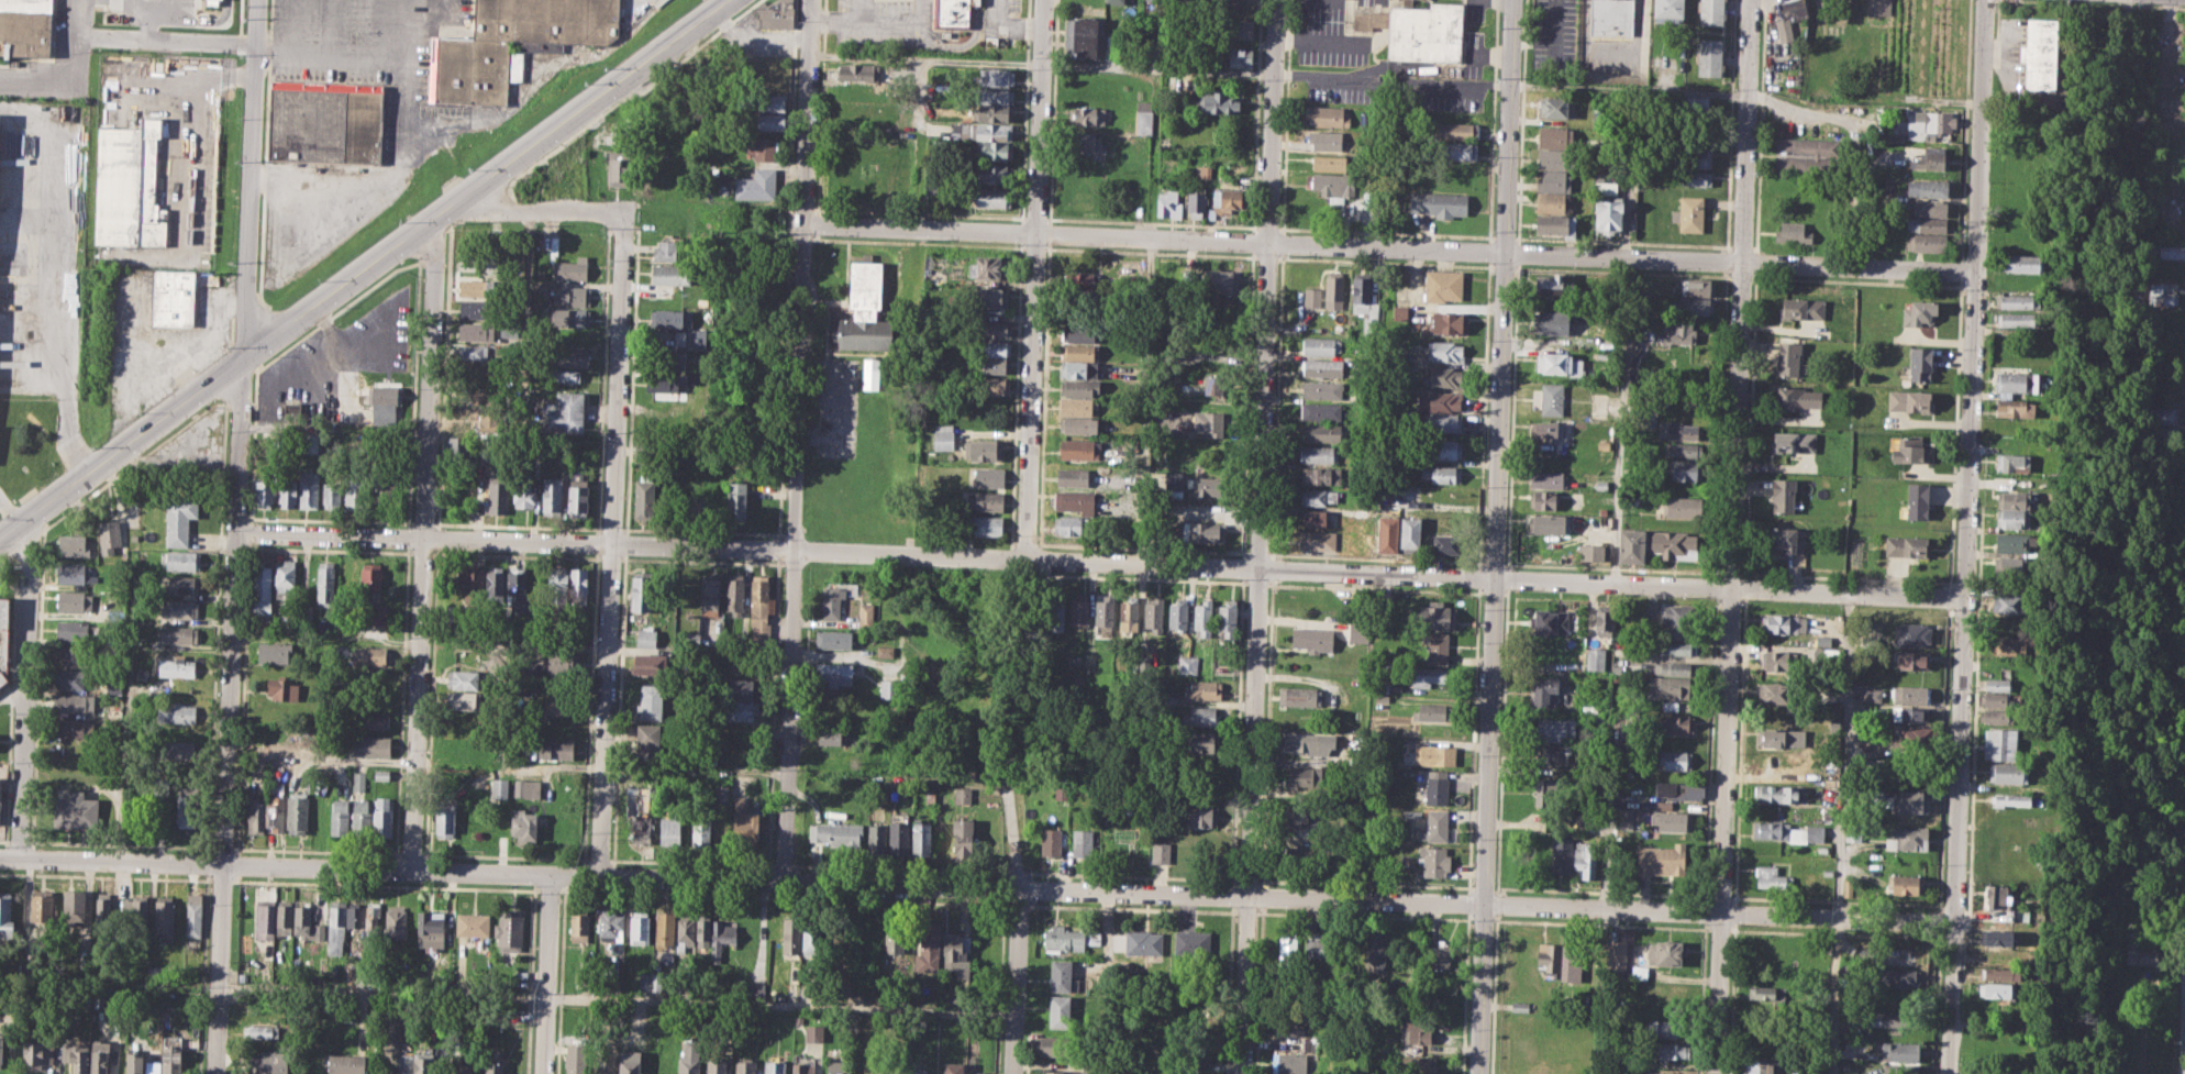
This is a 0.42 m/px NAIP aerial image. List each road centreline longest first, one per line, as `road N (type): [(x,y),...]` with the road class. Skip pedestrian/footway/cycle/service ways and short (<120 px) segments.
road 1 (residential): [(0,858),(1951,923)]
road 2 (residential): [(237,533),(1965,598)]
road 3 (residential): [(803,225),(1977,272)]
road 4 (residential): [(1985,0),(1947,1073)]
road 5 (tertiary): [(1513,0),(1477,1073)]
road 6 (residential): [(1276,0),(1241,1073)]
road 7 (residential): [(1750,0),(1717,1073)]
road 8 (residential): [(216,1073),(242,356)]
road 9 (residential): [(803,225),(783,883)]
road 10 (residential): [(622,223),(600,877)]
road 11 (residential): [(428,219),(434,242),(430,397),(409,871)]
road 12 (secondary): [(242,356),(727,0)]
road 13 (residential): [(1044,0),(1027,560)]
road 14 (residential): [(257,0),(242,356)]
road 15 (residential): [(25,524),(32,595),(20,859)]
road 16 (secondary): [(0,543),(242,356)]
road 17 (residential): [(1008,778),(1017,888),(1010,1073)]
road 18 (residential): [(812,0),(803,225)]
road 19 (residential): [(551,875),(543,1073)]
road 20 (residential): [(464,193),(490,209),(603,209),(622,223)]

